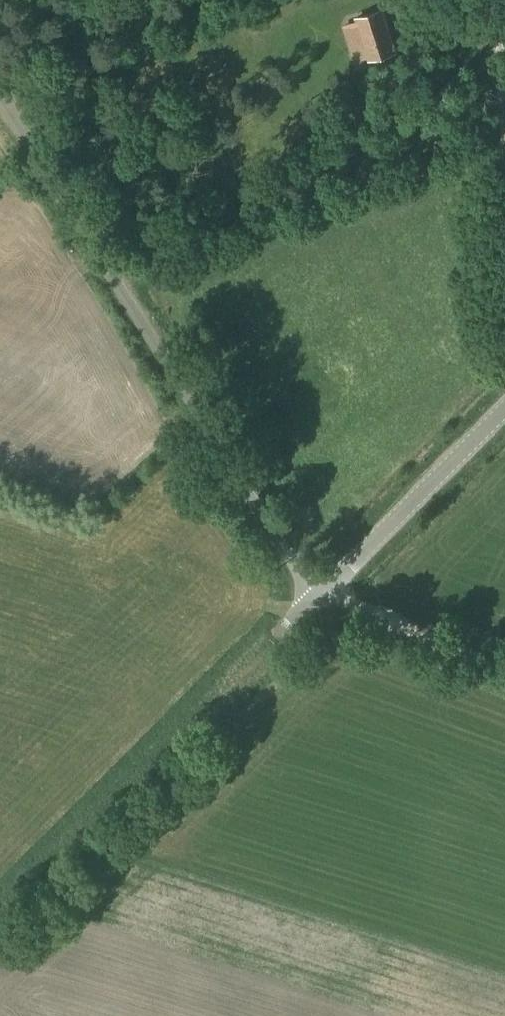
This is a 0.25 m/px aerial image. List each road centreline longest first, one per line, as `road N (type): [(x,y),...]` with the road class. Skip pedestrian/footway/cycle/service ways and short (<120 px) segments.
road 1 (unclassified): [(320,598),(0,101)]
road 2 (unclassified): [(0,915),(320,598)]
road 3 (unclassified): [(320,598),(504,407)]
road 4 (track): [(320,598),(504,677)]
road 5 (track): [(490,0),(504,185)]

